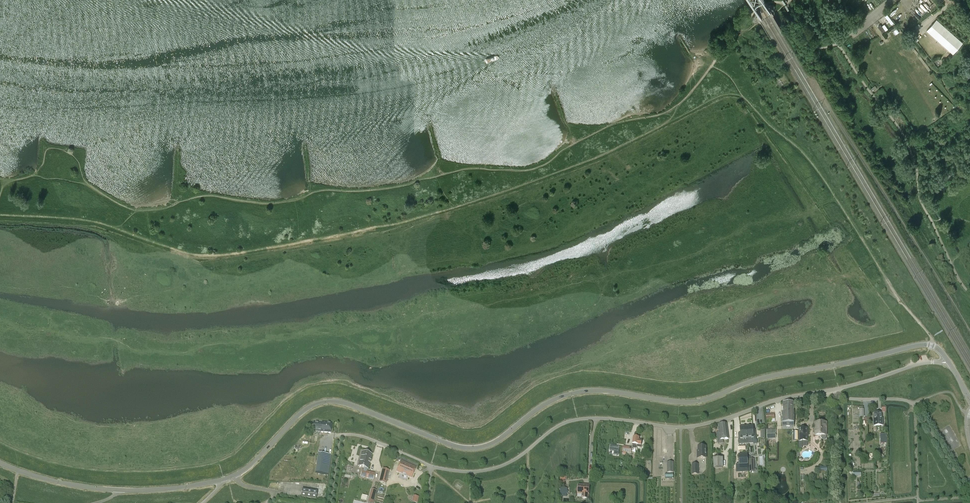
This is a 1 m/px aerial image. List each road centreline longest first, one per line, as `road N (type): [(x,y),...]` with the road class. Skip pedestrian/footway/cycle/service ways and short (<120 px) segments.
road 1 (unclassified): [(950,363),(927,346),(772,377),(694,403),(582,393),(472,450),(325,403),(237,476)]
road 2 (track): [(669,120),(526,183),(392,223),(236,253),(198,255),(85,219),(0,214)]
road 3 (unclassified): [(826,392),(695,427),(579,420),(507,463),(477,471),(431,466),(380,443),(336,435)]
road 4 (unclassified): [(221,481),(108,490),(0,463)]
road 5 (track): [(737,87),(802,154),(875,260)]
road 6 (unclassified): [(950,363),(826,392)]

